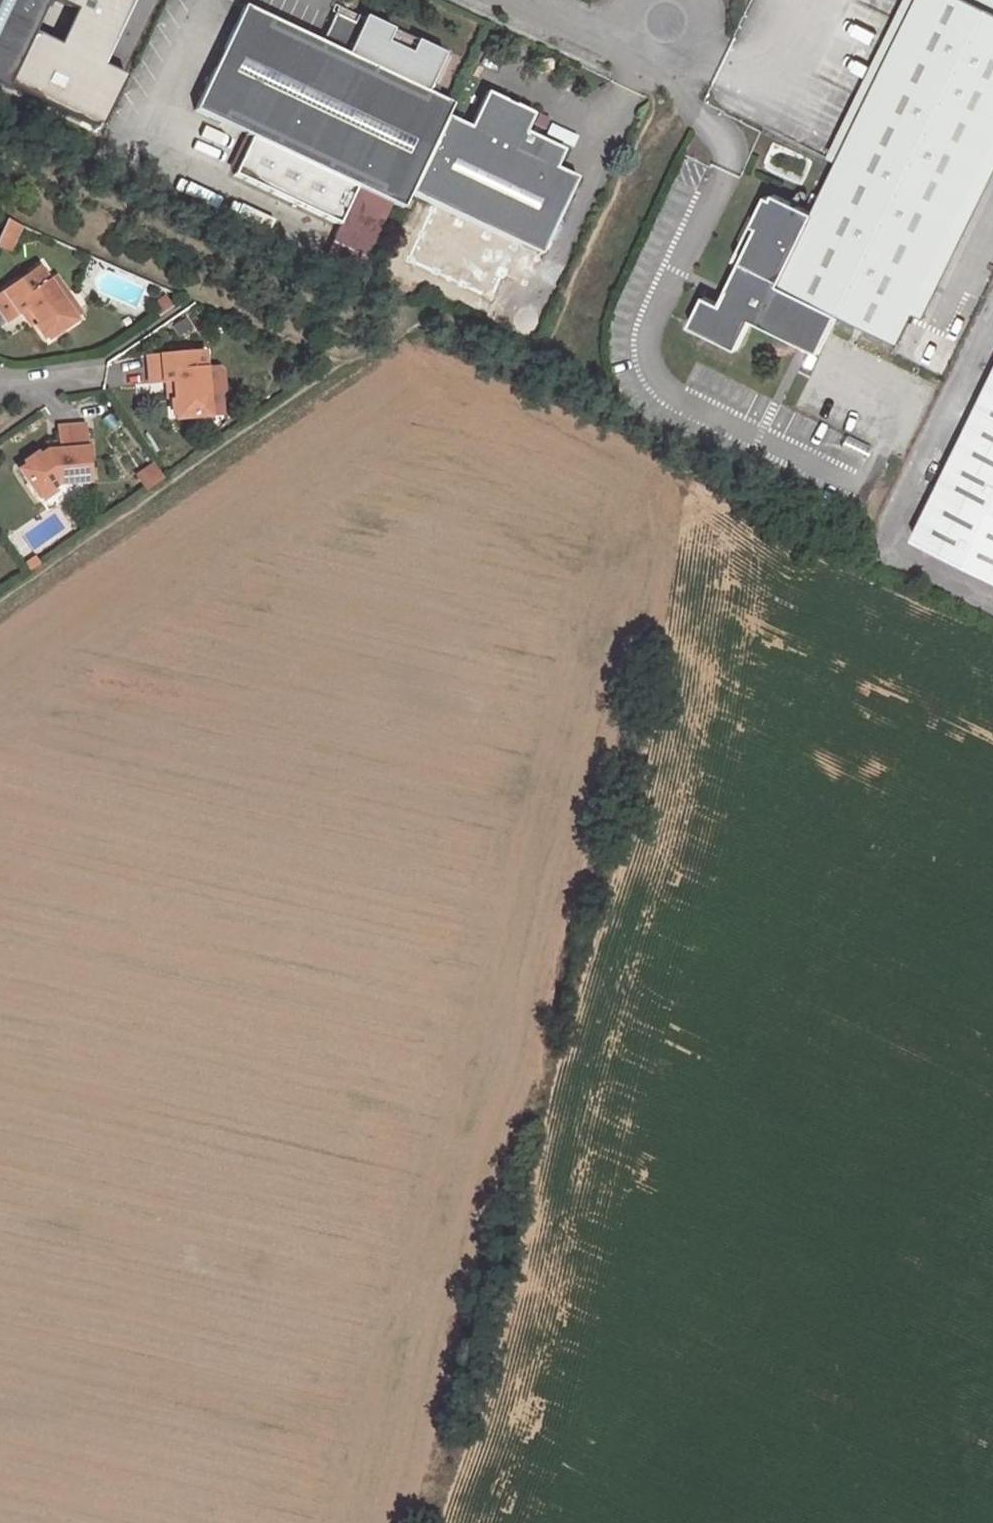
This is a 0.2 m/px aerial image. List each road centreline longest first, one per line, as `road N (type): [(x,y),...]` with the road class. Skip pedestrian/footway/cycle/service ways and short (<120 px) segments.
road 1 (unclassified): [(502,0),(615,55),(668,27)]

